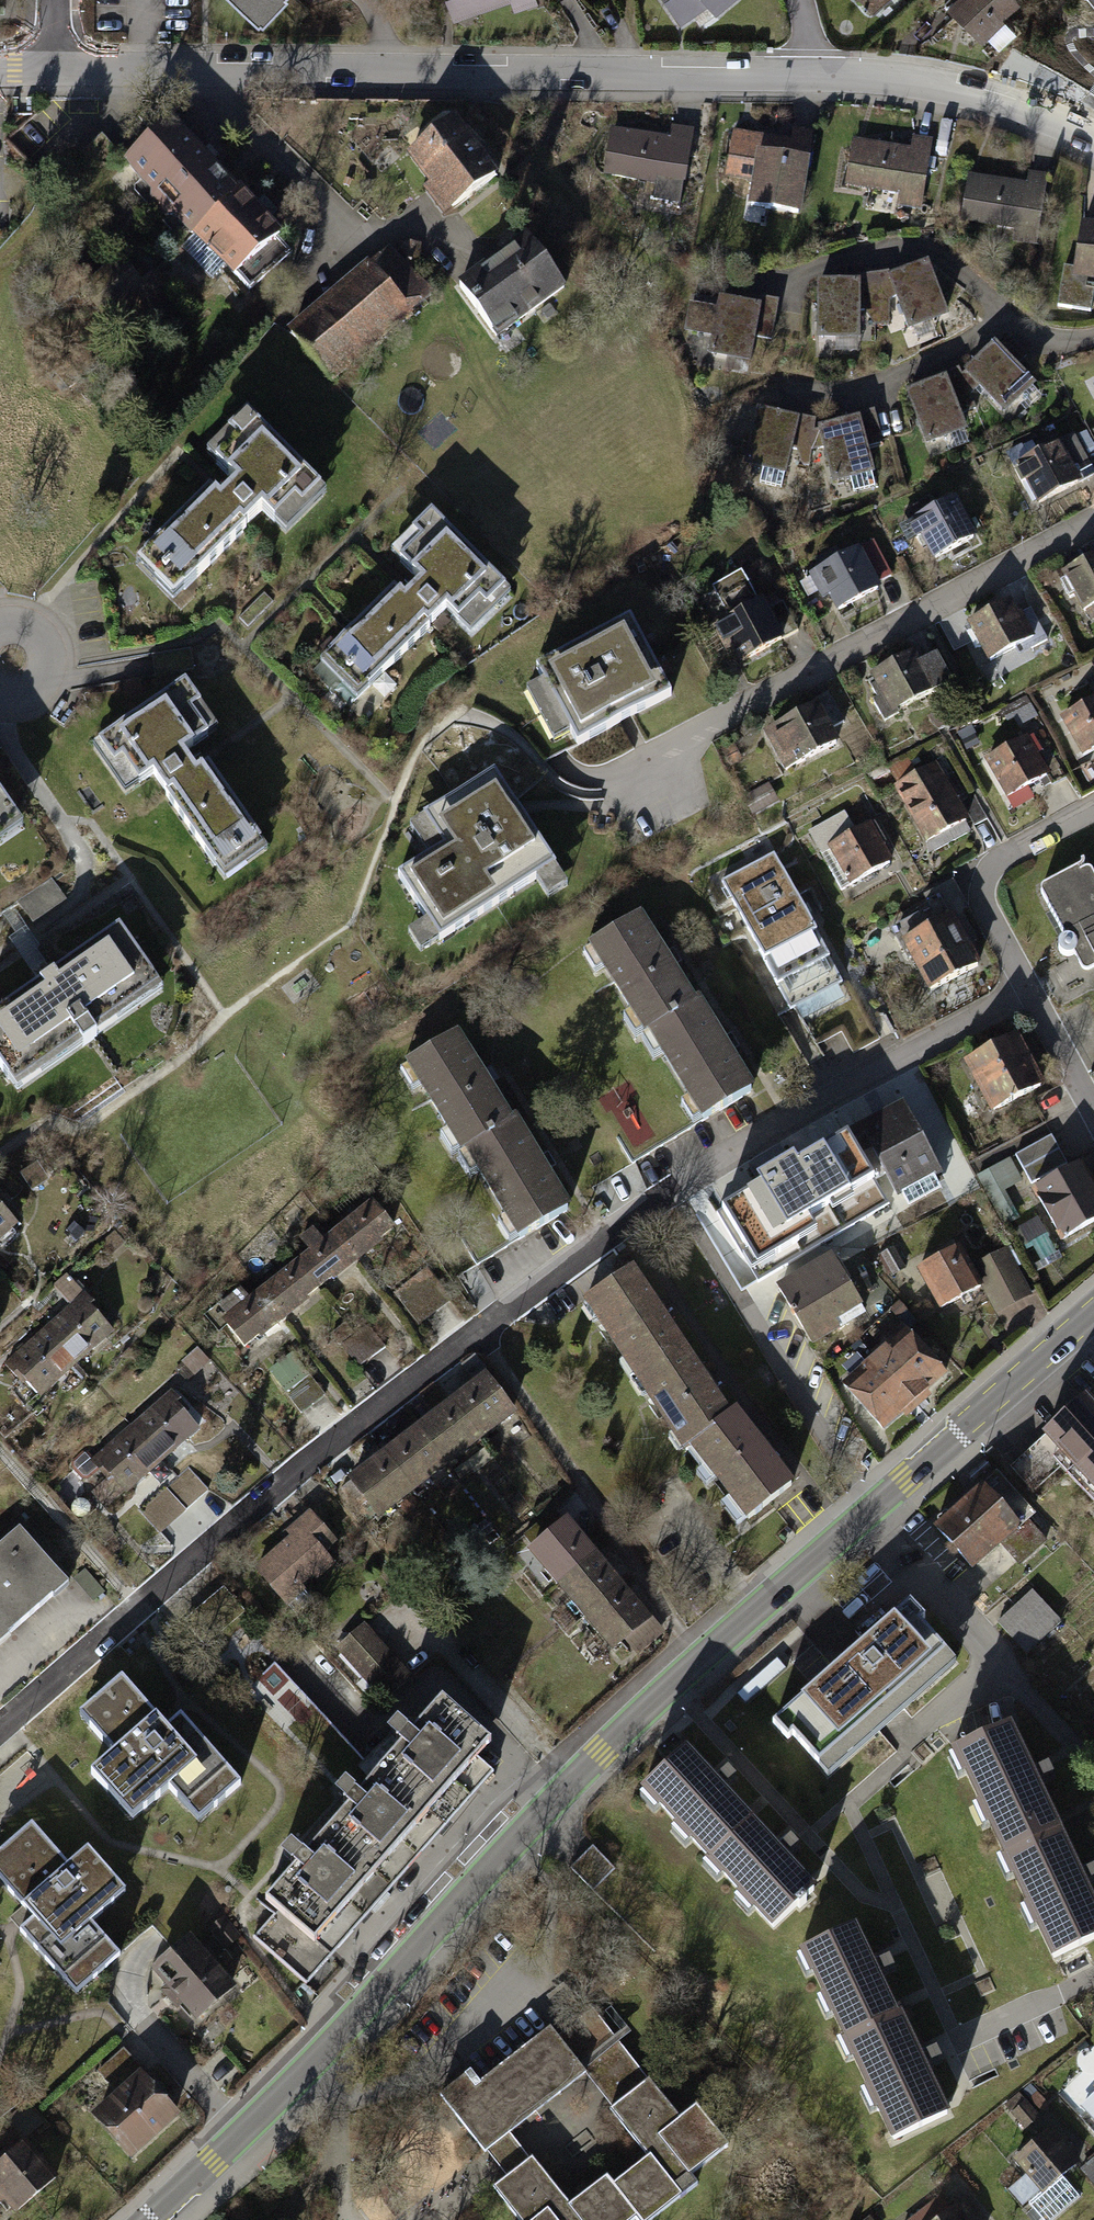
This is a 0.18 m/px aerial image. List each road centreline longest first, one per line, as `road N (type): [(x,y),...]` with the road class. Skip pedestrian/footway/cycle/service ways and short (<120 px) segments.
road 1 (tertiary): [(152,2219),(308,2070),(544,1804),(1093,1308)]
road 2 (residential): [(0,1727),(137,1608),(659,1193),(1027,981)]
road 3 (residential): [(820,74),(56,67)]
road 4 (residential): [(1093,525),(672,751),(633,792)]
road 5 (residential): [(0,1152),(21,1136),(100,1115),(352,929),(372,988)]
road 6 (track): [(702,1657),(477,1334)]
road 7 (residential): [(1093,143),(984,99),(820,74)]
road 8 (residential): [(1011,321),(941,252),(892,248),(780,289)]
road 9 (residential): [(1011,321),(898,381),(836,396),(776,391)]
road 10 (residential): [(1027,981),(983,891),(992,866),(1093,808)]
road 11 (residential): [(1093,1111),(1027,981)]
road 12 (residential): [(0,698),(27,697),(48,674),(46,642),(24,623),(0,624)]

